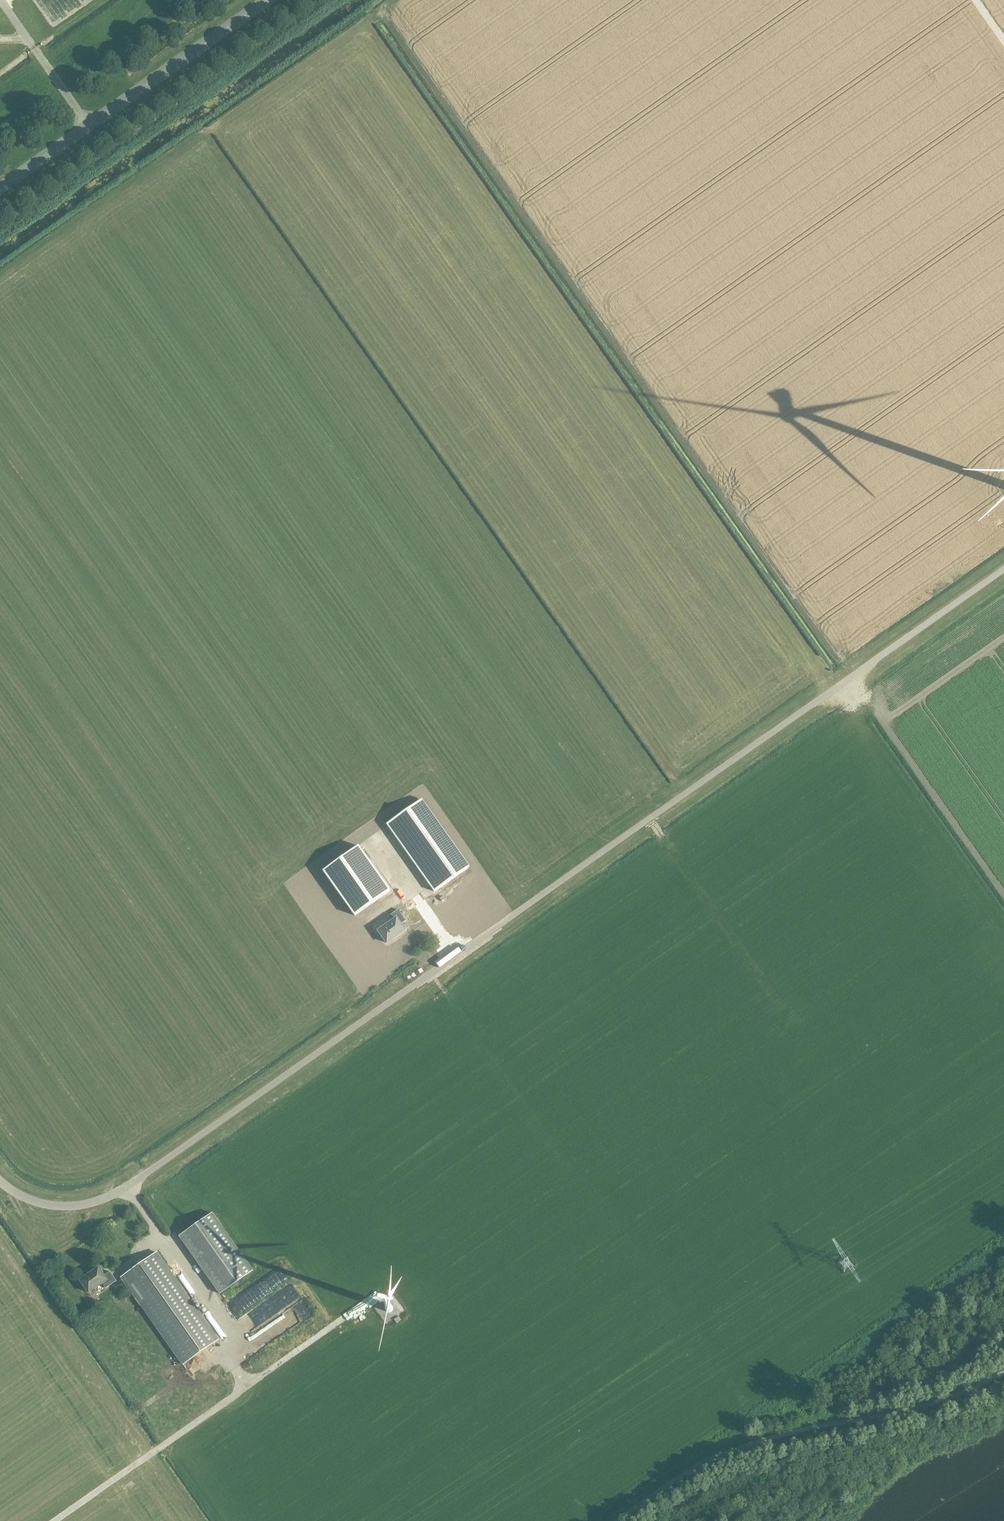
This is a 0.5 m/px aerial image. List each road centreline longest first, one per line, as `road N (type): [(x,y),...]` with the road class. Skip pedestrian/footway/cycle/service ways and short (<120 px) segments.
road 1 (unclassified): [(1003,570),(136,1174),(74,1206),(0,1186)]
road 2 (unclassified): [(0,188),(267,0)]

